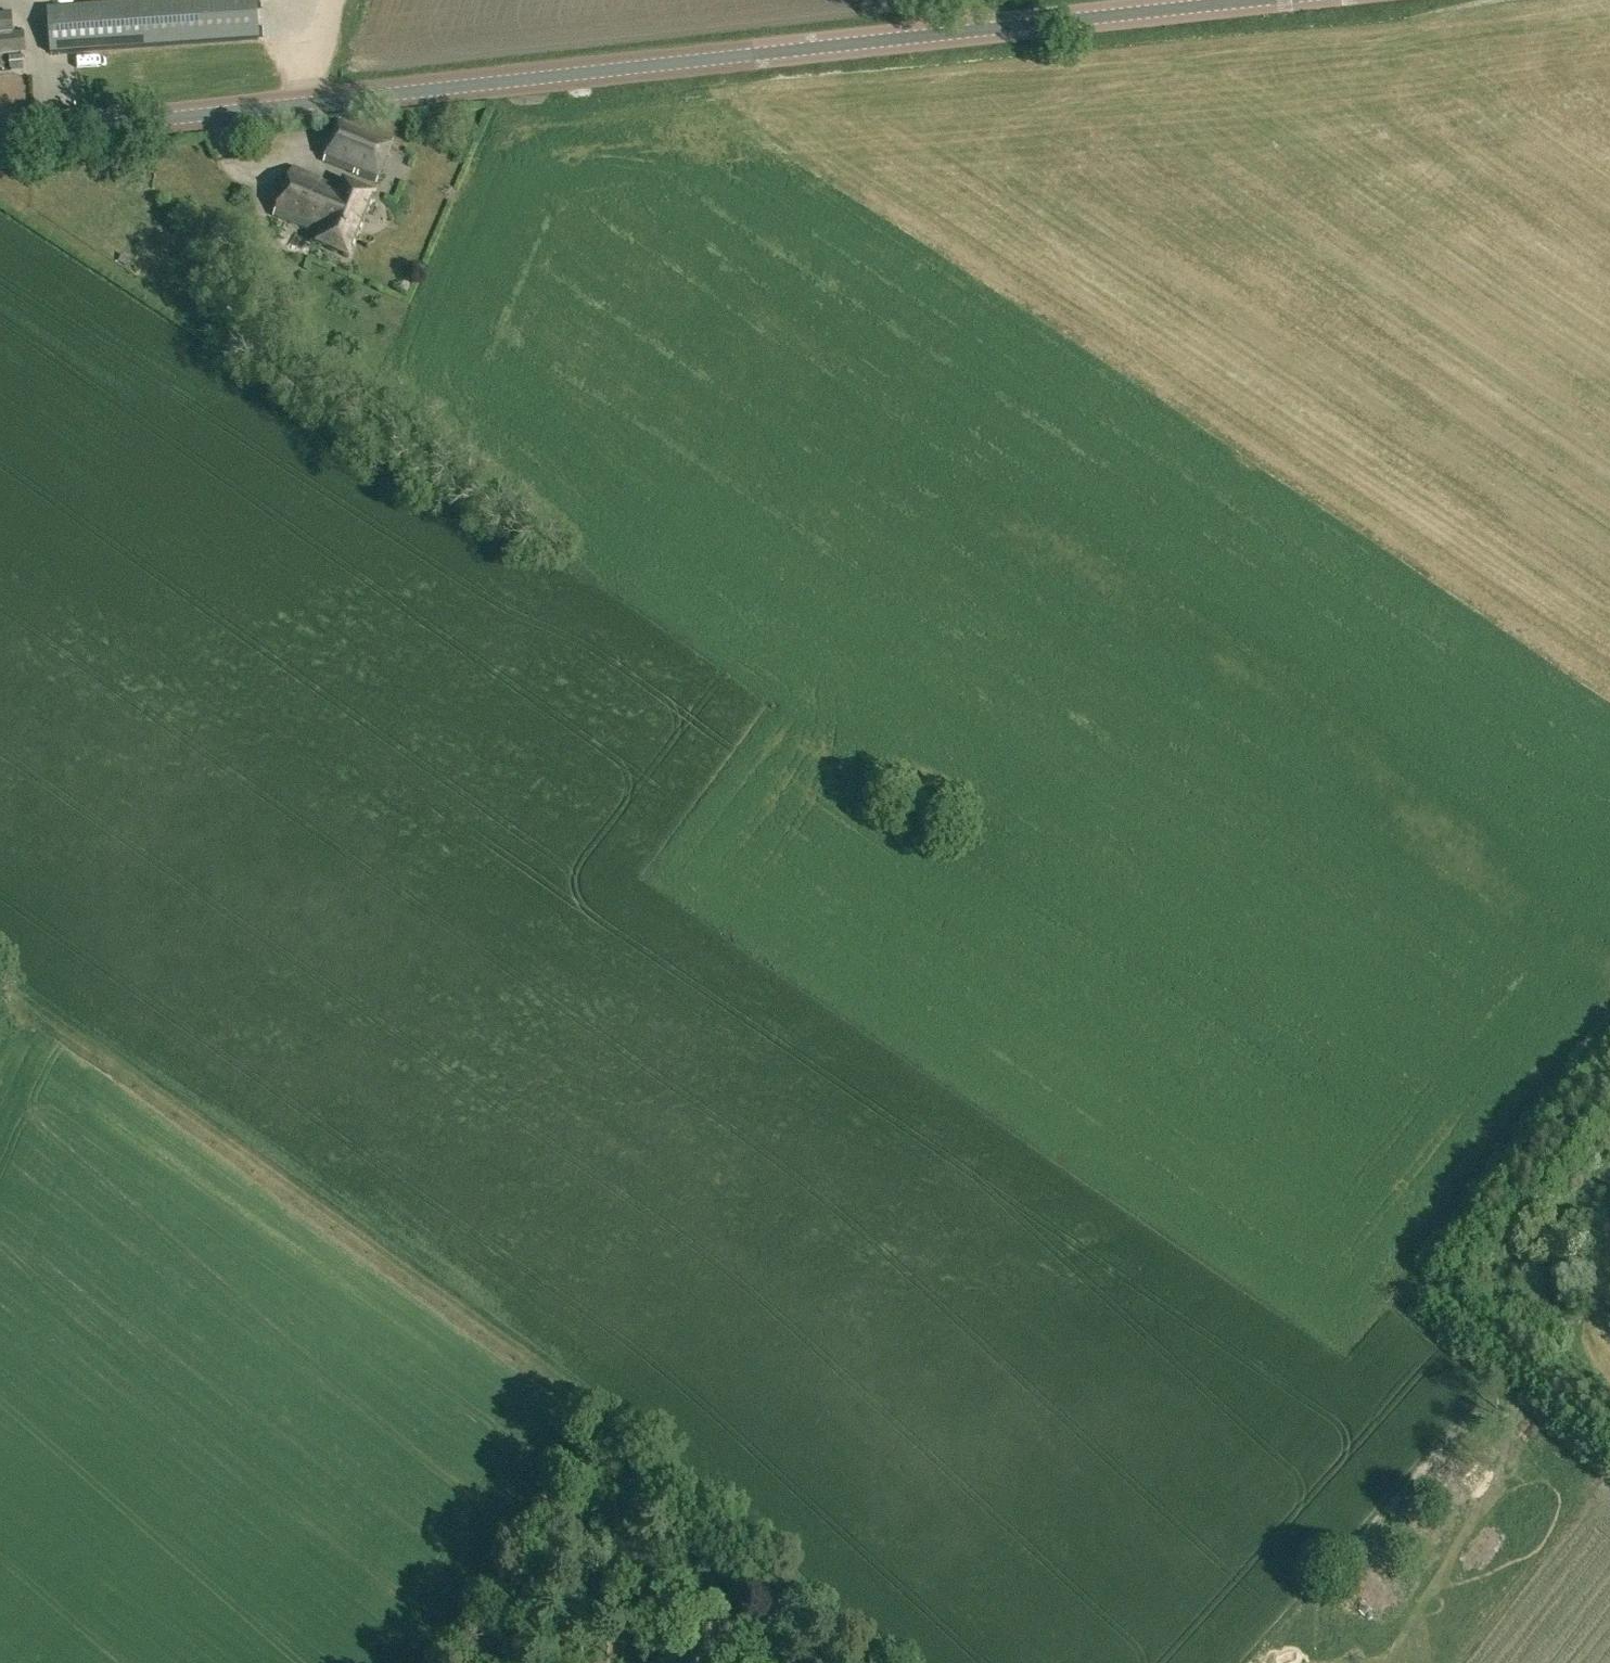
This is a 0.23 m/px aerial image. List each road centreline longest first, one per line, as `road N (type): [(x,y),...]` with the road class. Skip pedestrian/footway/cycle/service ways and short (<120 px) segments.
road 1 (primary): [(1238,0),(0,135)]
road 2 (track): [(896,1662),(679,1460),(0,972)]

